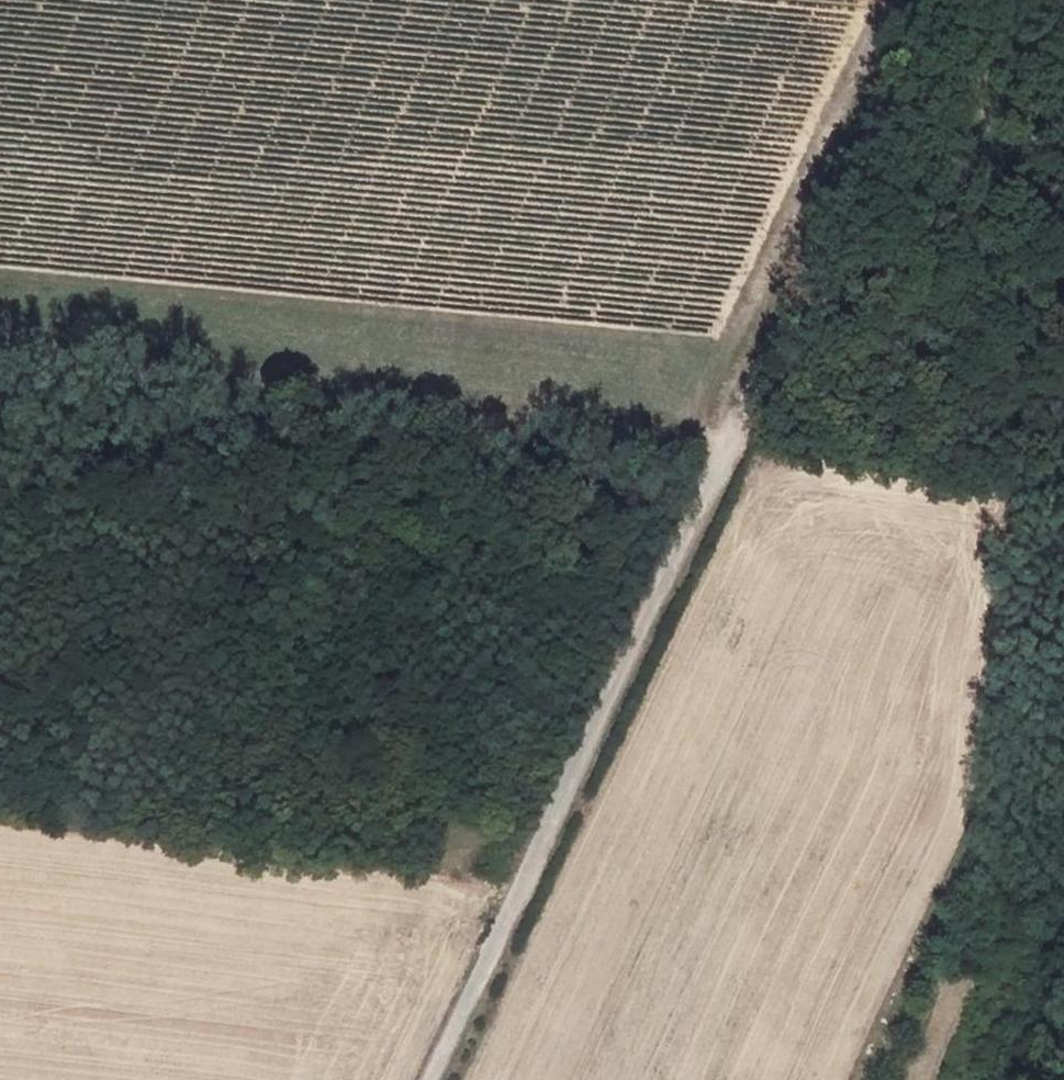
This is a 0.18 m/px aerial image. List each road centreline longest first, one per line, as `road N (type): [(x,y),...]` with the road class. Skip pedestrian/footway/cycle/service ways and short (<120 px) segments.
road 1 (track): [(942,0),(432,1079)]

